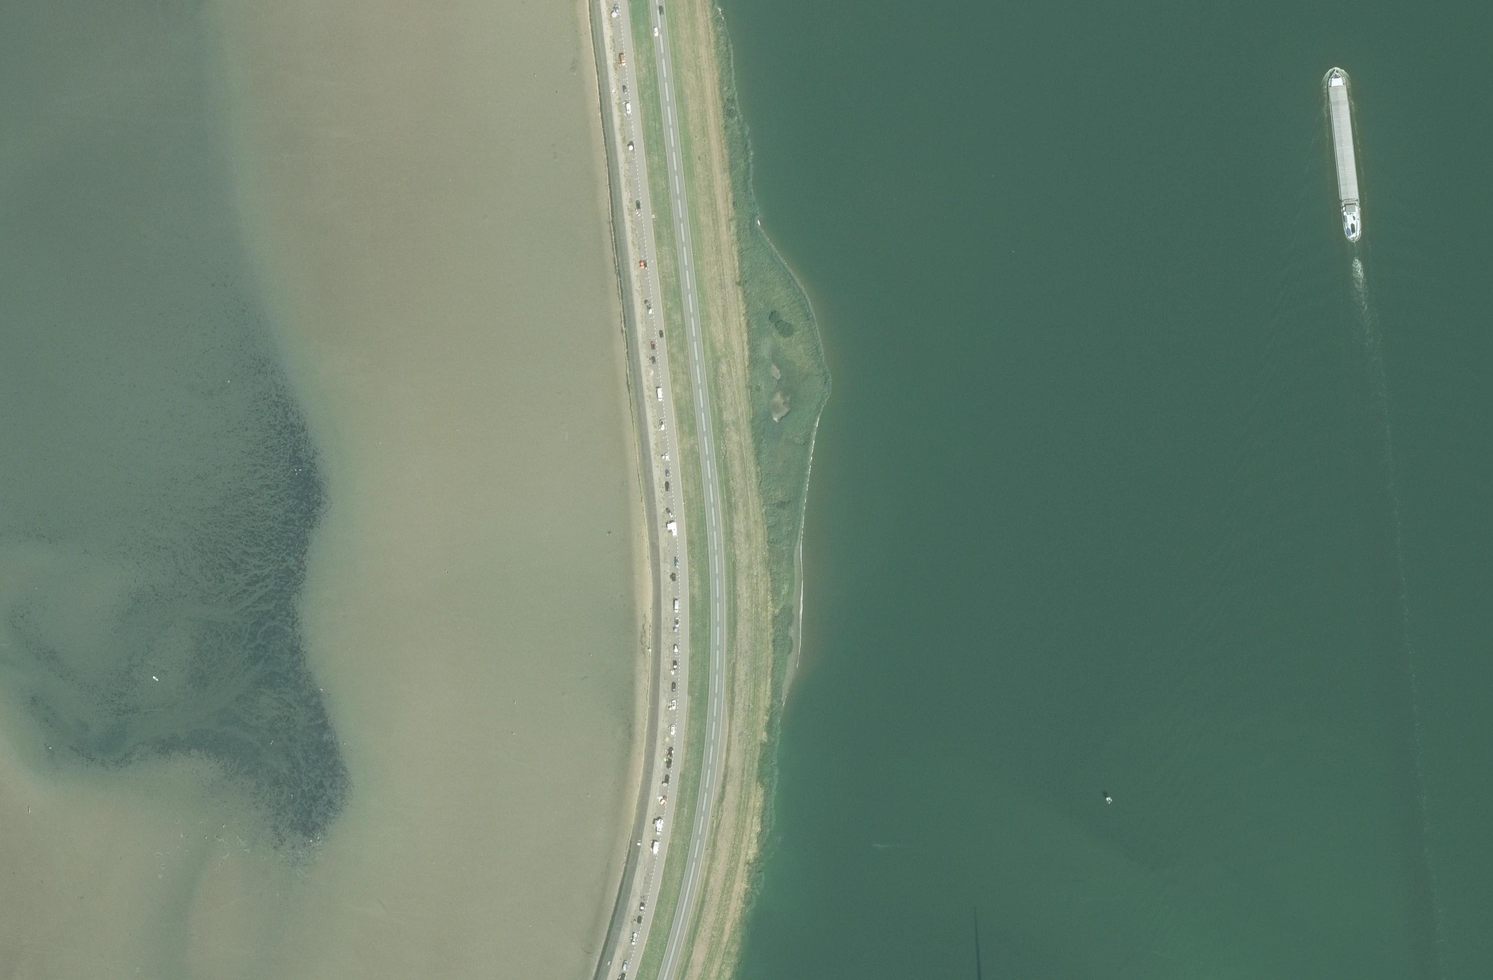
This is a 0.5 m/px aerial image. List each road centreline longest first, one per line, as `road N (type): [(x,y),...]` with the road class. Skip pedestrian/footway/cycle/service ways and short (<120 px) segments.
road 1 (trunk): [(661,979),(705,805),(716,566),(655,0)]
road 2 (unclassified): [(627,979),(672,778),(684,686),(684,590),(622,0)]

